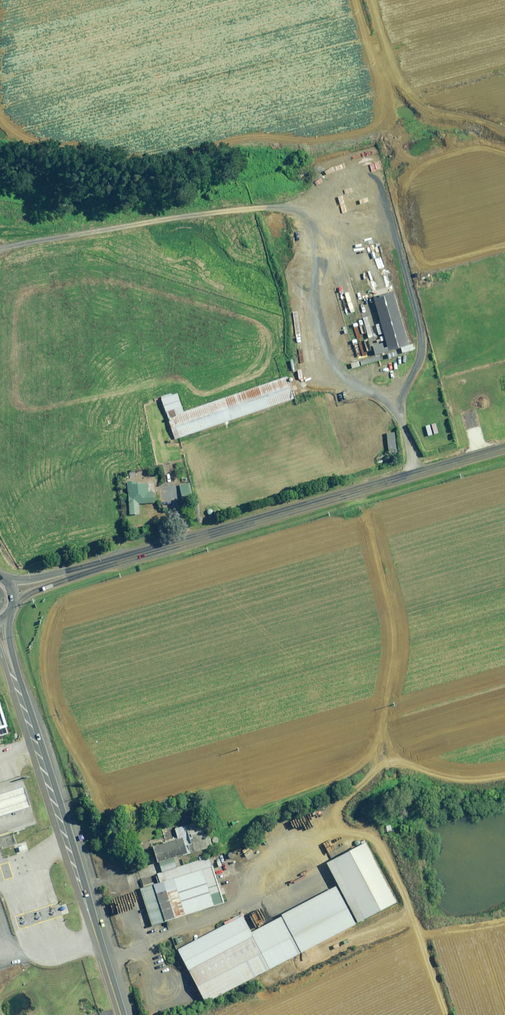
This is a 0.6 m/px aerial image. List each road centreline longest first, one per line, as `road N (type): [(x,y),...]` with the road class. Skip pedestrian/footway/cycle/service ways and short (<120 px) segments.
road 1 (tertiary): [(111,561),(504,448)]
road 2 (primary): [(17,687),(120,1014)]

